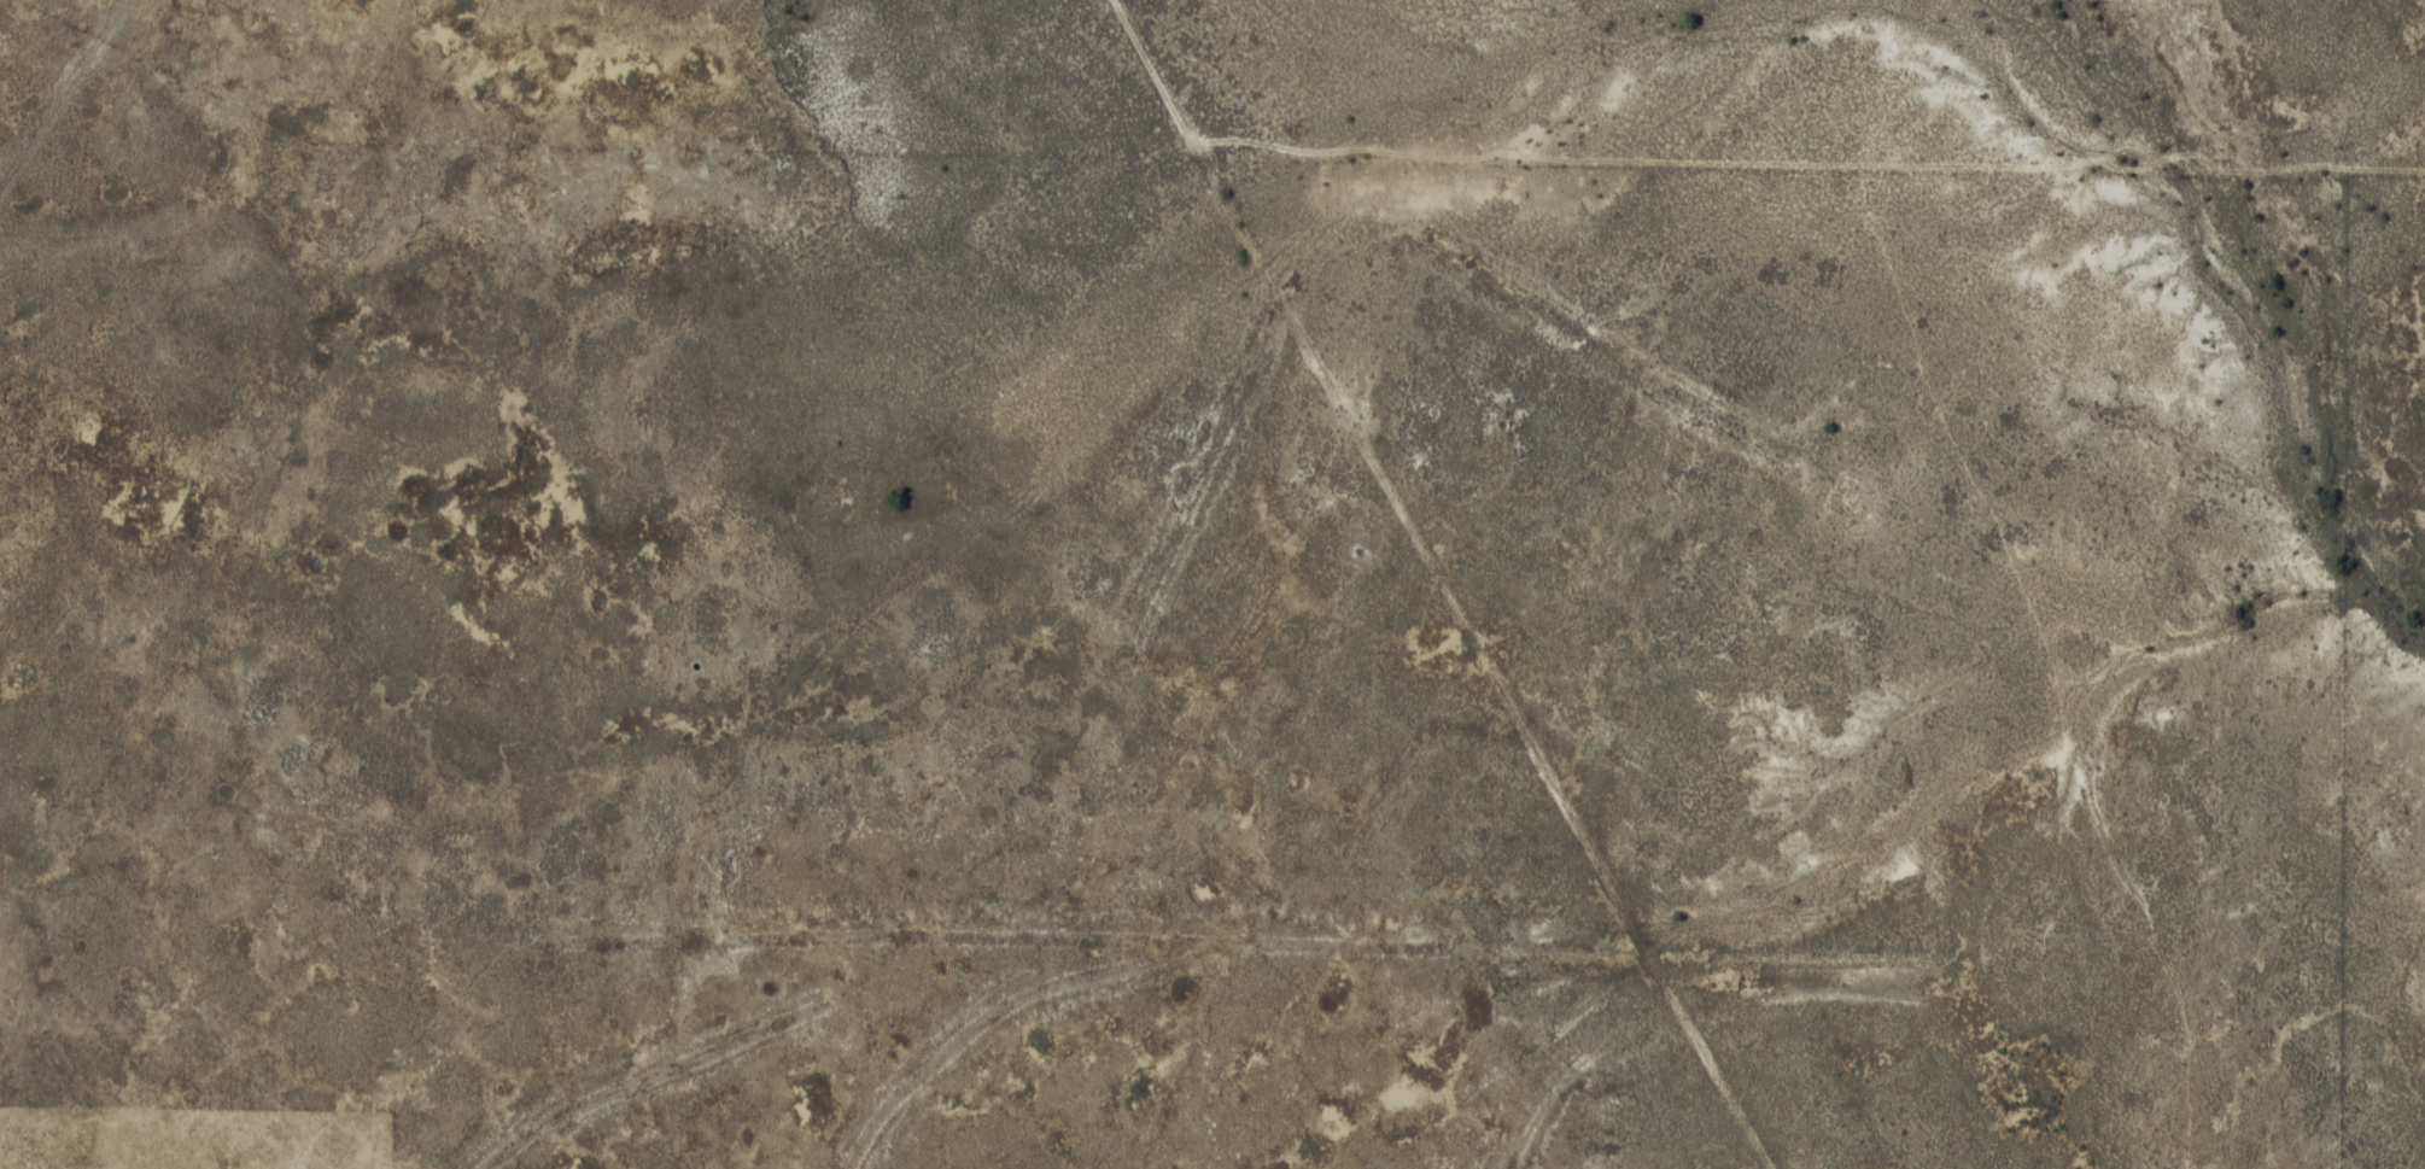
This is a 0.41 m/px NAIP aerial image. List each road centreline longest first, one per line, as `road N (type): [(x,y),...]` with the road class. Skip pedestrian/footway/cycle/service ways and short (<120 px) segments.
road 1 (residential): [(1726,1168),(1088,0)]

